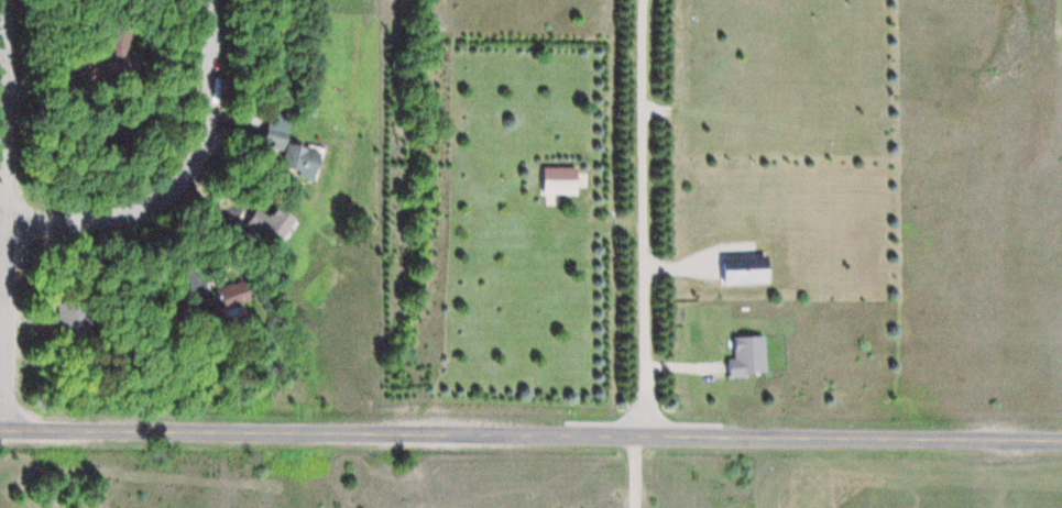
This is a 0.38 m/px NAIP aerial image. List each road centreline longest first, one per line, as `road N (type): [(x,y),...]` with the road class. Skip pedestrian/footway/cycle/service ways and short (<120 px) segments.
road 1 (residential): [(1061,439),(0,428)]
road 2 (residential): [(6,428),(2,0)]
road 3 (residential): [(2,224),(116,216),(176,175),(201,115),(203,0)]

